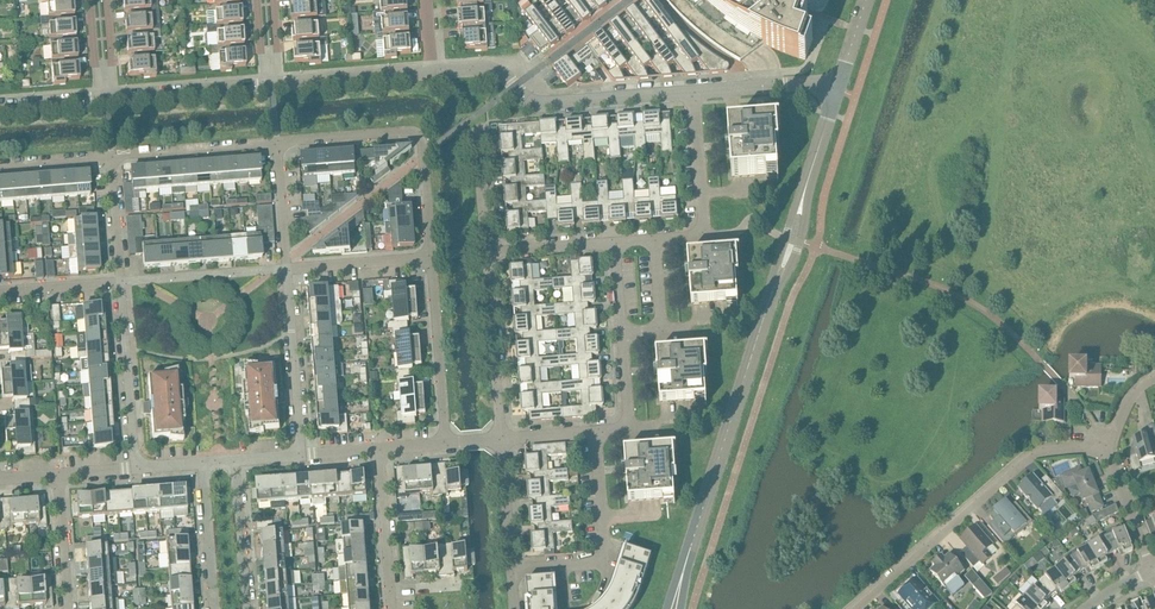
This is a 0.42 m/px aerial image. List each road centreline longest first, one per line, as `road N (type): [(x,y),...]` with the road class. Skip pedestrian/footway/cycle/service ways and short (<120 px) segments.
road 1 (residential): [(856,608),(1026,461),(1097,444)]
road 2 (unclassified): [(685,566),(771,297)]
road 3 (unclassified): [(433,71),(495,70),(537,104),(692,92)]
road 4 (residential): [(277,143),(415,134),(422,141),(432,257)]
road 5 (residential): [(512,567),(605,560),(596,433)]
road 6 (residential): [(502,440),(489,252)]
road 7 (residential): [(302,455),(287,268)]
road 8 (residential): [(432,257),(446,444)]
road 9 (residential): [(136,468),(120,282)]
road 10 (residential): [(111,156),(277,143)]
road 11 (residential): [(393,608),(379,449)]
road 12 (unclassified): [(283,83),(433,71)]
road 13 (residential): [(247,608),(234,461)]
road 14 (unclassified): [(692,92),(815,83),(838,90)]
road 15 (residential): [(287,268),(432,257)]
road 16 (residential): [(203,463),(214,608)]
road 17 (unclassified): [(116,98),(260,85)]
road 18 (residential): [(701,232),(692,92)]
road 19 (residential): [(1153,569),(1097,444)]
road 20 (residential): [(69,608),(58,475)]
road 21 (residential): [(596,433),(630,429),(623,332)]
road 22 (residential): [(623,332),(662,329),(655,241)]
road 23 (residential): [(512,567),(502,440)]
road 24 (residential): [(120,282),(111,156)]
road 25 (residential): [(489,252),(615,243)]
road 26 (residential): [(287,268),(277,143)]
road 27 (residential): [(489,252),(481,129)]
road 28 (unclassified): [(771,297),(801,242),(806,183)]
road 29 (residential): [(120,282),(0,292)]

